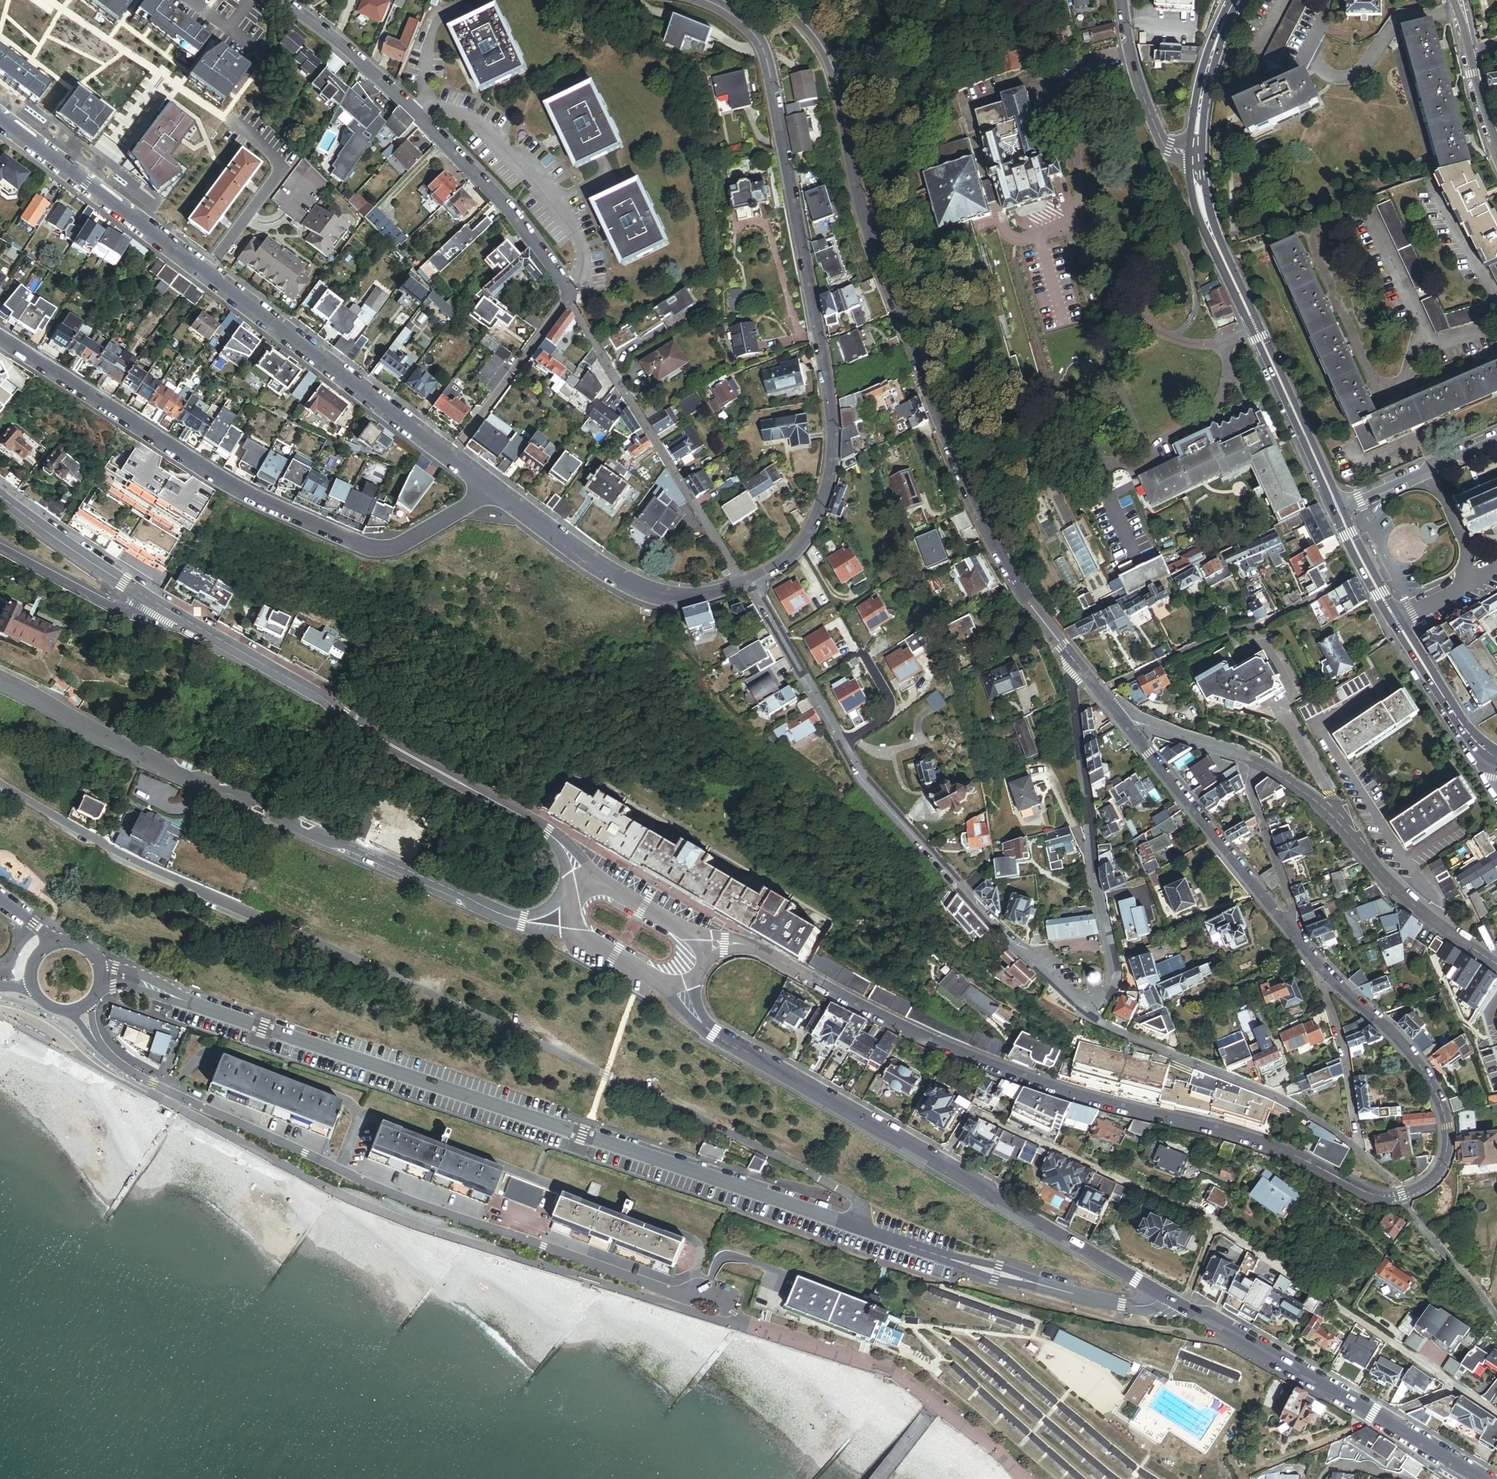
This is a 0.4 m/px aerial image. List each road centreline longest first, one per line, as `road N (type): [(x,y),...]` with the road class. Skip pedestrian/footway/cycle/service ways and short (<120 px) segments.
road 1 (residential): [(1307,947),(1413,1056),(1444,1110),(1445,1160),(1403,1196),(1371,1195),(1195,1125),(1054,1092),(902,1030),(754,946)]
road 2 (residential): [(858,1232),(858,1198),(102,840),(0,780)]
road 3 (residential): [(858,1232),(104,976)]
road 4 (residential): [(780,0),(823,47),(839,85),(871,242),(969,495),(1021,592),(1075,661)]
road 5 (residential): [(1075,661),(1069,670),(1094,852),(1116,967),(1108,993),(1091,1000),(1054,982),(982,912),(868,788),(843,745)]
road 6 (residential): [(81,1011),(127,1070),(339,1169),(679,1295),(713,1296)]
road 7 (residential): [(749,582),(791,558),(817,520),(835,443),(765,49),(706,0)]
road 8 (residential): [(493,489),(388,549),(359,548),(248,498),(0,340)]
road 9 (residential): [(0,679),(158,763),(511,919)]
road 10 (residential): [(0,118),(450,455)]
road 11 (tertiary): [(710,1033),(1185,1306)]
road 12 (tertiary): [(560,842),(152,601)]
road 13 (residential): [(565,297),(506,205),(336,38),(279,0)]
road 14 (primary): [(1338,508),(1209,227),(1196,157)]
road 15 (residential): [(749,582),(565,297)]
road 16 (residential): [(1185,1306),(1122,1304),(858,1232)]
road 17 (residential): [(1261,765),(1329,811),(1403,895),(1496,961)]
road 18 (residential): [(493,489),(617,578),(664,595),(749,582)]
road 19 (residential): [(1129,728),(1307,947)]
road 20 (tertiary): [(1185,1306),(1385,1420)]
road 21 (residential): [(1307,947),(1344,1052),(1360,1153)]
road 22 (residential): [(450,455),(565,297)]
road 23 (residential): [(1261,765),(1250,784),(1307,947)]
road 24 (residential): [(843,745),(749,582)]
road 25 (tertiary): [(152,601),(0,498)]
road 26 (residential): [(0,547),(111,606),(136,614),(152,601)]
road 27 (residential): [(1338,508),(1496,439)]
road 28 (primary): [(1493,760),(1398,623)]
road 29 (primary): [(1196,157),(1207,68),(1237,0)]
road 30 (secondary): [(1496,146),(1458,0)]
road 31 (residential): [(1129,728),(1141,723),(1261,765)]
road 32 (residential): [(1130,48),(1162,142),(1196,157)]
road 33 (primary): [(1398,623),(1338,508)]
road 34 (residential): [(843,745),(881,719),(890,702),(862,653)]

